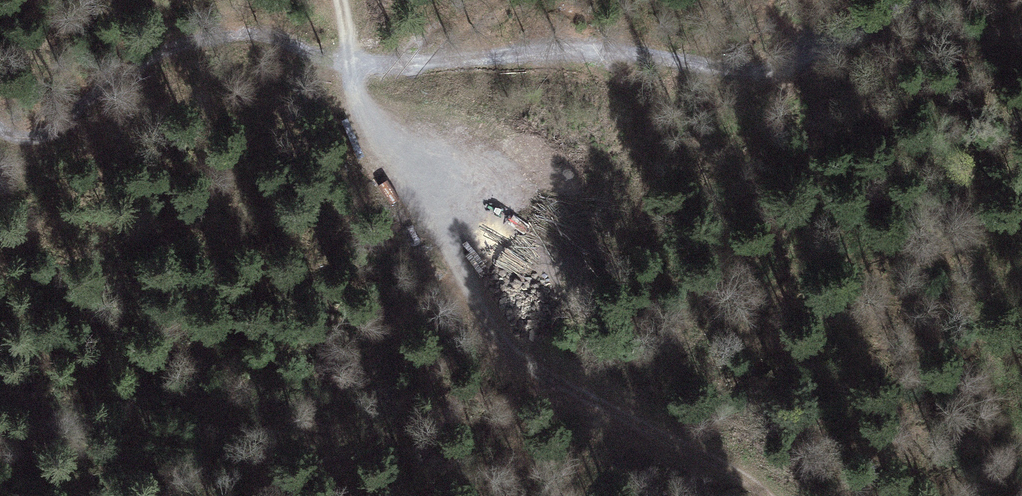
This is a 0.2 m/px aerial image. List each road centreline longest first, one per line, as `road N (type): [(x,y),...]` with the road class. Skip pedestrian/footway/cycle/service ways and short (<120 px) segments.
road 1 (track): [(936,0),(861,47),(801,66),(647,50),(346,67),(288,41),(247,34),(149,57),(36,138),(18,137),(0,121)]
road 2 (track): [(338,0),(354,100),(516,354),(762,495)]
road 3 (track): [(550,261),(537,215),(496,169),(469,161),(402,167)]

